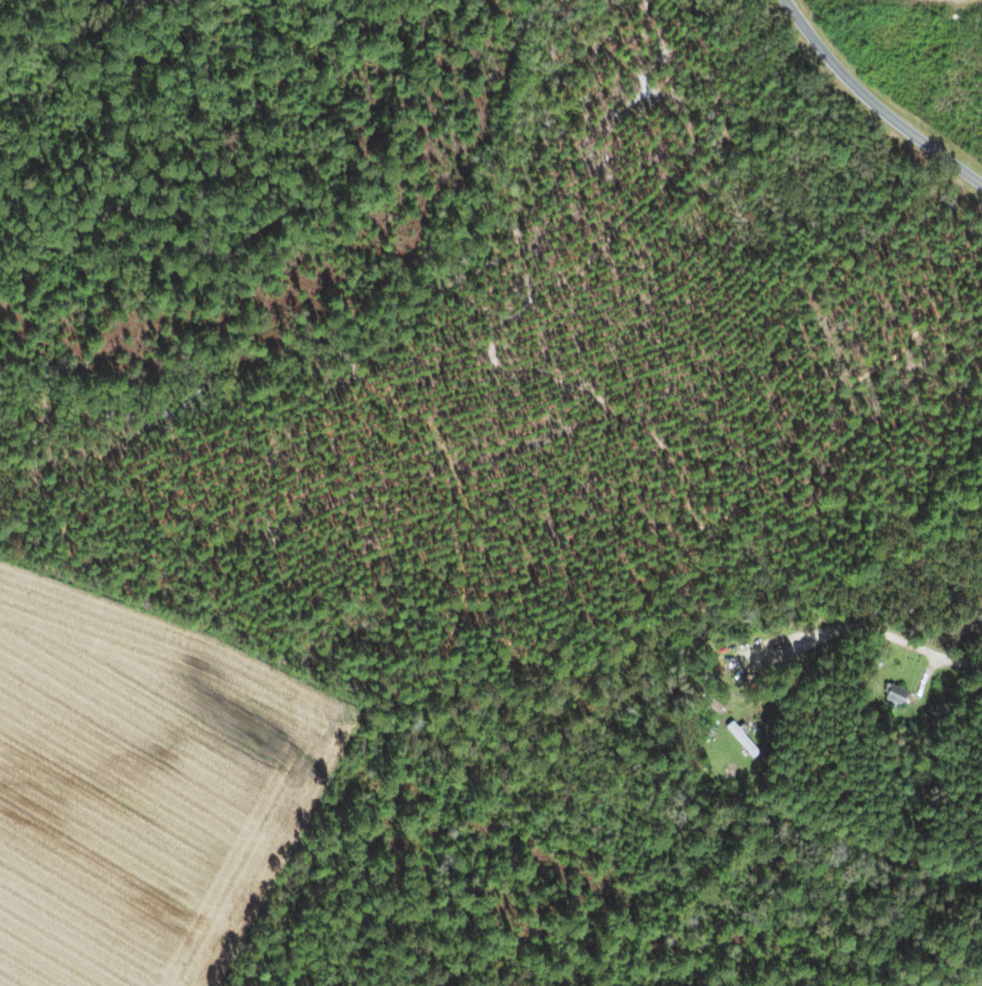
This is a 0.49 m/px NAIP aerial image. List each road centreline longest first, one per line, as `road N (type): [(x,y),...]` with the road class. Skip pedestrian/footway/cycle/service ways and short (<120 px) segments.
road 1 (residential): [(981,183),(867,96),(787,0)]

